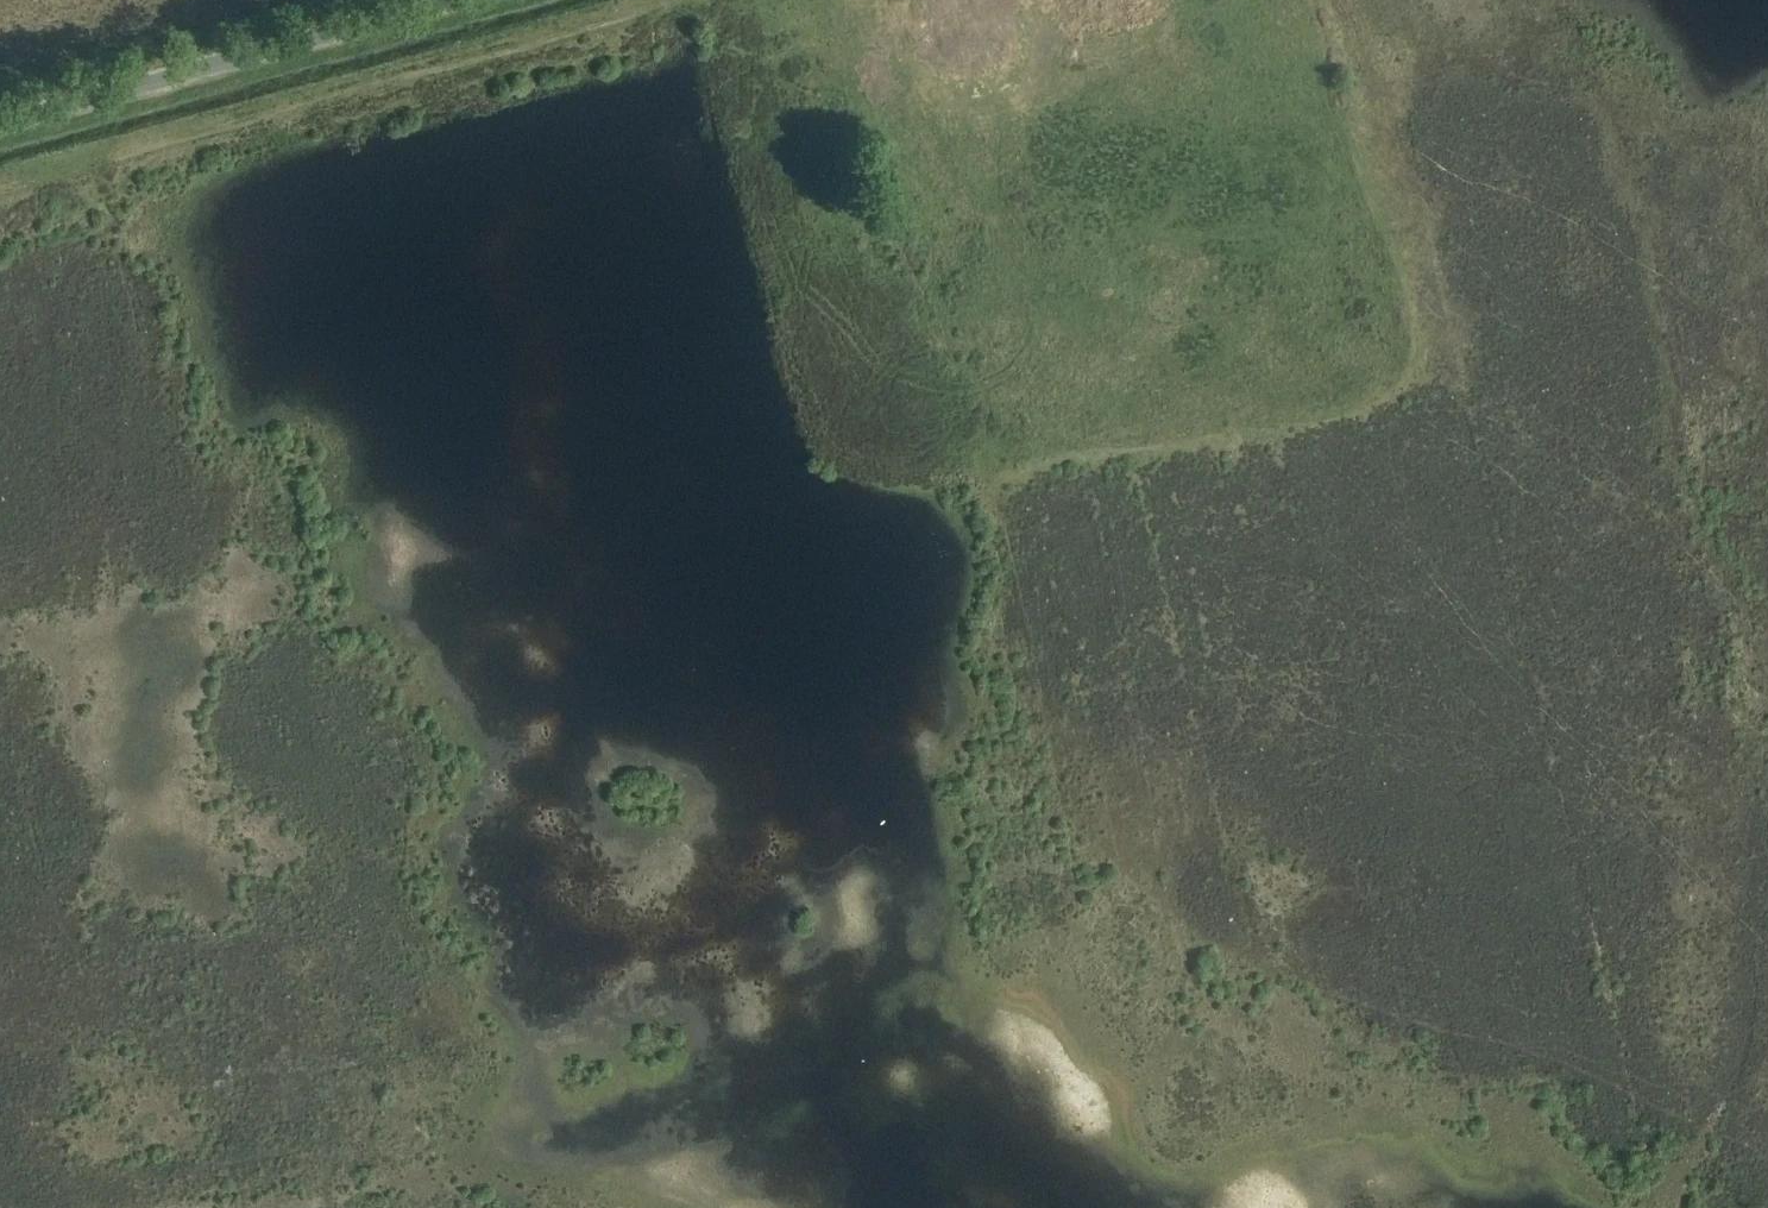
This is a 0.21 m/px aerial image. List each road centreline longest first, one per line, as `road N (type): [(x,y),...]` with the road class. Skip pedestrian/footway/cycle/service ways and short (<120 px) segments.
road 1 (unclassified): [(456,0),(0,125)]

